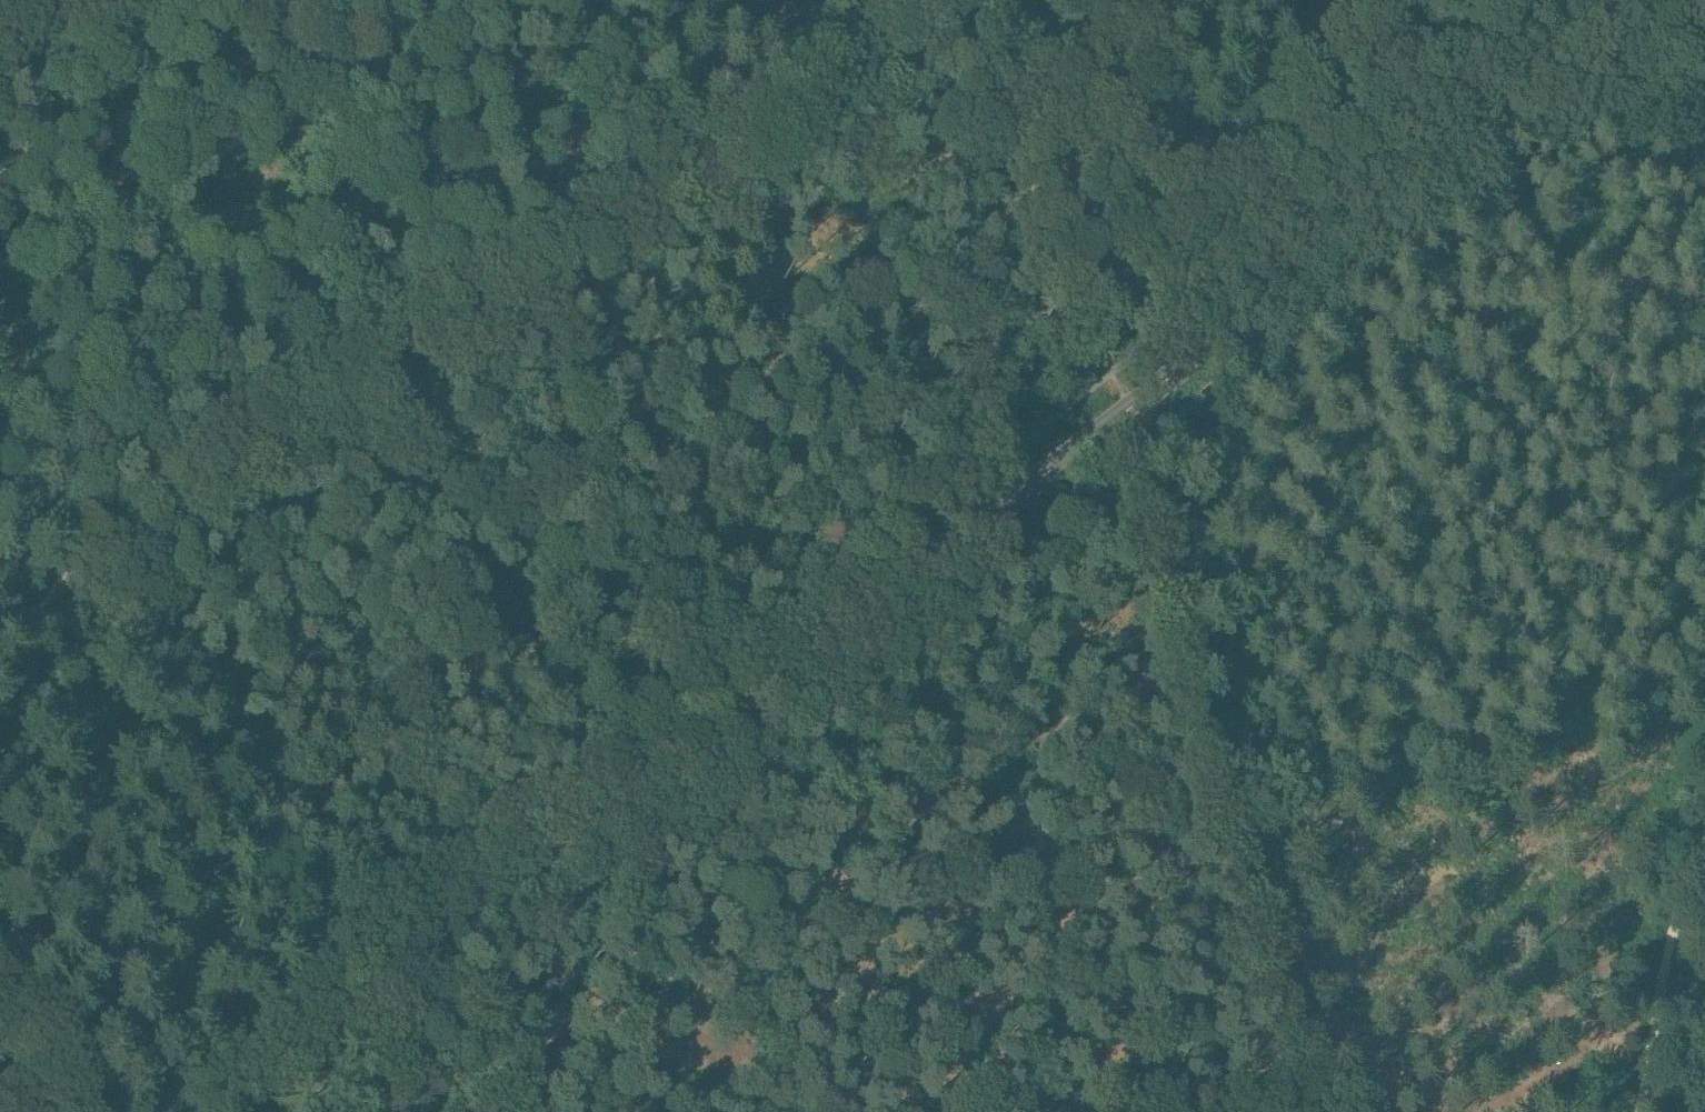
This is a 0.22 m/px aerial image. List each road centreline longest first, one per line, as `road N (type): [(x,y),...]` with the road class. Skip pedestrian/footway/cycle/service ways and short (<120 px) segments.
road 1 (secondary): [(219,1111),(1657,0)]
road 2 (track): [(1649,1111),(1664,1001),(1704,843)]

